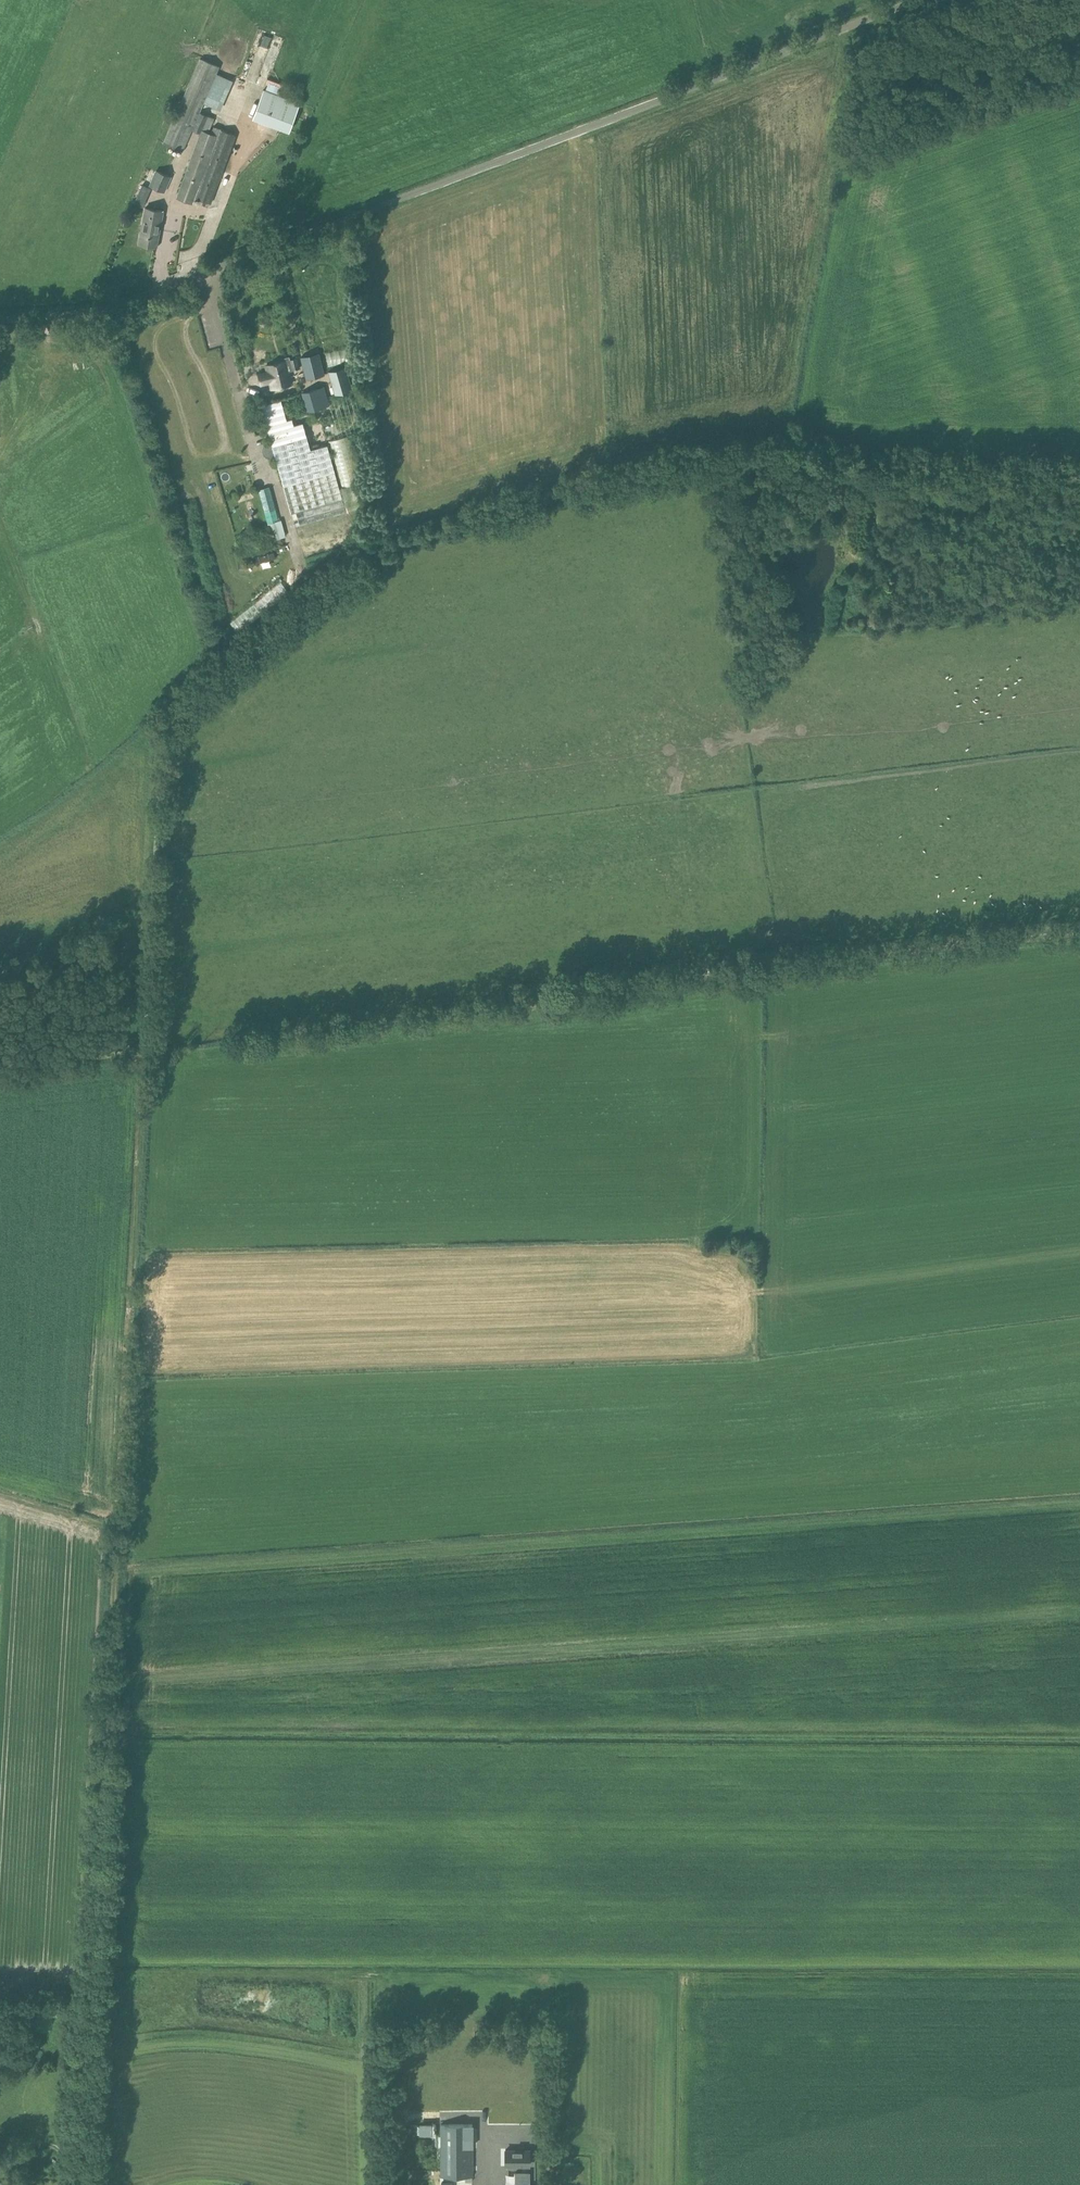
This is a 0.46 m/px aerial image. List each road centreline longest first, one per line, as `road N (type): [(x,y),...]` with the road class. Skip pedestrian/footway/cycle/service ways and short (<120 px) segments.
road 1 (unclassified): [(0,320),(121,306),(922,0)]

